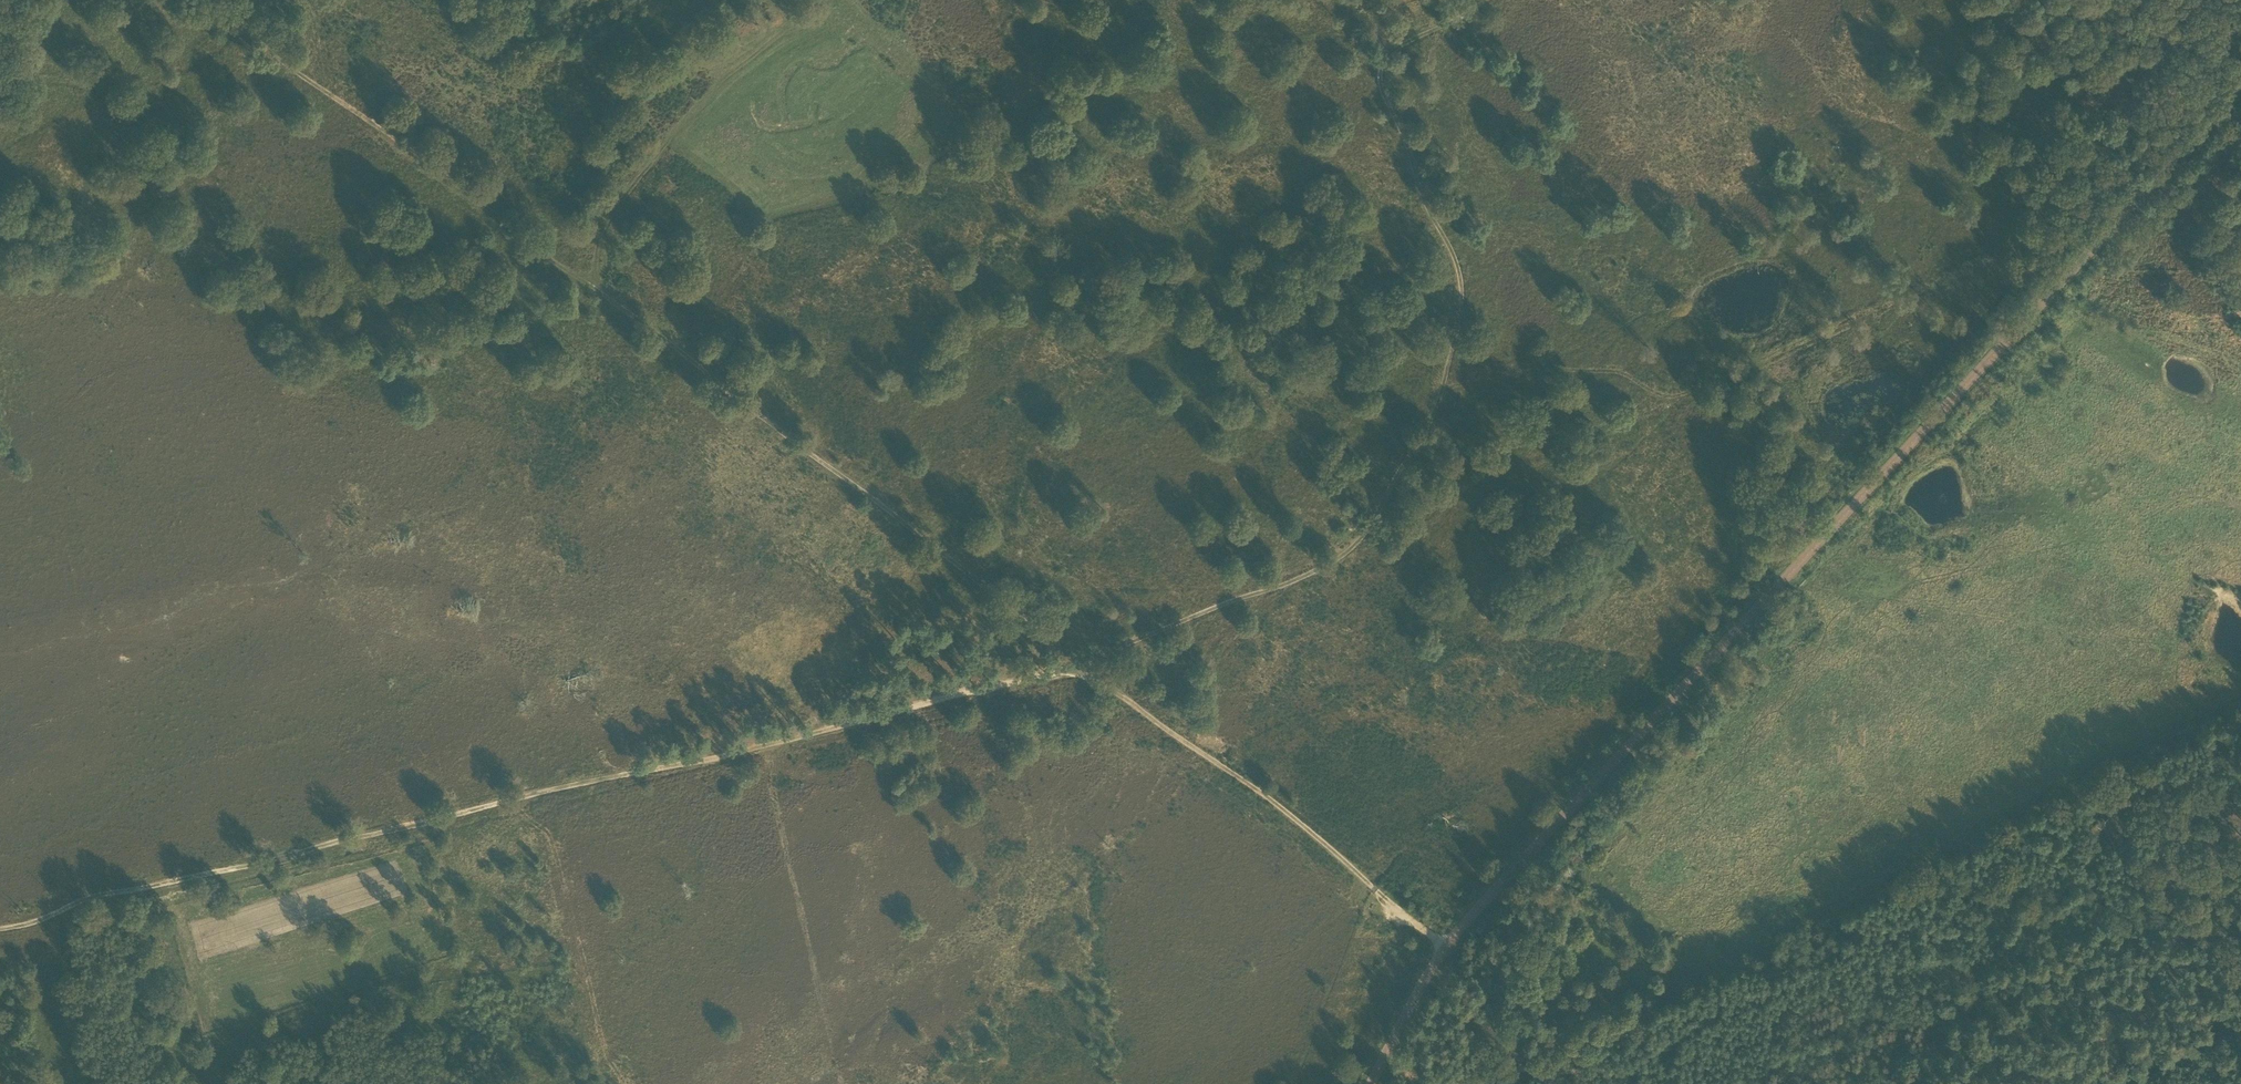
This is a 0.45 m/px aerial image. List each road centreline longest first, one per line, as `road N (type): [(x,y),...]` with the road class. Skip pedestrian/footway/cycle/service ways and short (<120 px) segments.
road 1 (unclassified): [(1369,1083),(1430,969),(1480,902),(2240,87)]
road 2 (track): [(0,927),(120,889),(1077,671)]
road 3 (track): [(240,29),(441,171),(956,565),(1077,671)]
road 4 (track): [(1446,945),(1260,792),(1077,671)]
road 5 (track): [(602,294),(600,238),(633,184),(724,78),(780,34),(823,19),(831,0)]
road 6 (track): [(1602,1083),(1569,1063),(1468,1083)]

